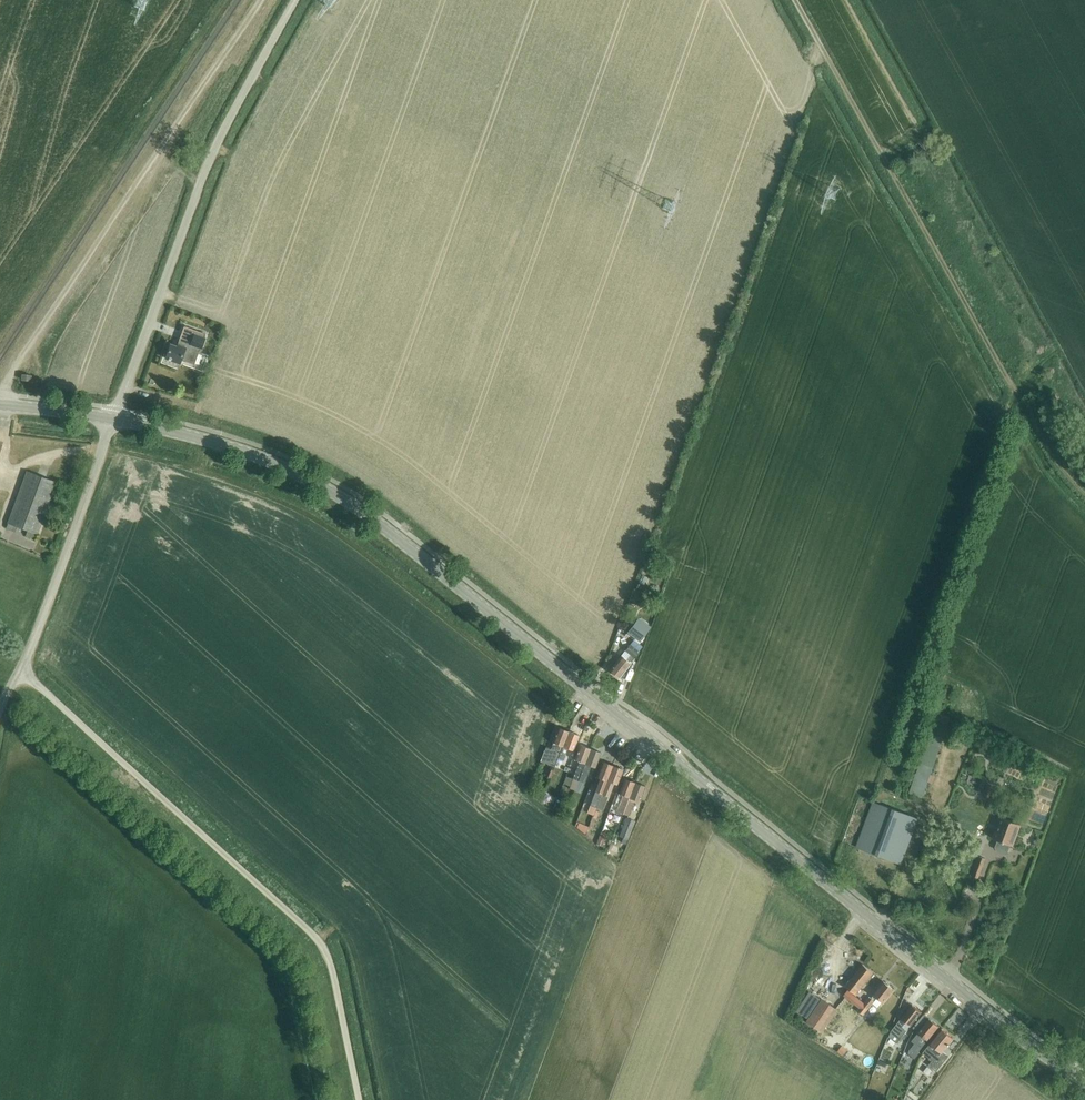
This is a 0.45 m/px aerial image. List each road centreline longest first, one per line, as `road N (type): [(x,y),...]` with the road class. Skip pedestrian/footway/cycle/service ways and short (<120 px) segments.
road 1 (secondary): [(1084,1085),(356,508),(318,483),(231,448),(114,419)]
road 2 (unclassified): [(358,1099),(321,940),(21,669)]
road 3 (unclassified): [(1,403),(6,384),(259,0)]
road 4 (unclassified): [(114,419),(216,145),(294,0)]
road 5 (unclassified): [(21,669),(114,419)]
road 6 (track): [(883,164),(1009,391)]
road 7 (track): [(792,0),(883,164)]

